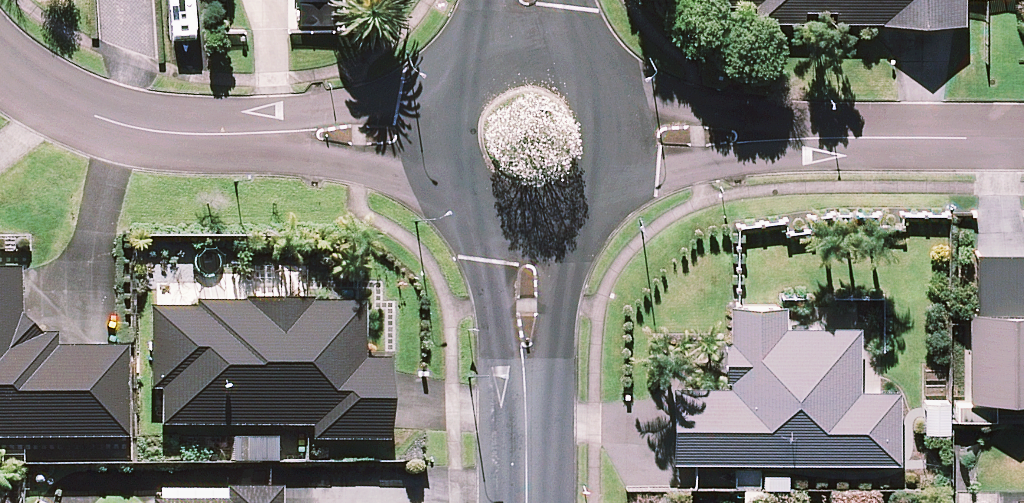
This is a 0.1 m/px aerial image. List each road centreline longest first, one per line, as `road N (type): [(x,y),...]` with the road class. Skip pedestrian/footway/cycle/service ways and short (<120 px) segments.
road 1 (residential): [(429,128),(154,135),(81,117),(0,60)]
road 2 (residential): [(625,133),(1023,148)]
road 3 (residential): [(522,232),(538,353),(536,502)]
road 4 (residential): [(625,133),(616,174),(592,207),(556,228),(522,232)]
road 5 (residential): [(522,232),(480,221),(451,197),(433,165),(429,128)]
road 6 (residential): [(429,128),(446,79),(486,46),(531,36)]
road 7 (residential): [(531,36),(582,54),(613,88),(625,133)]

